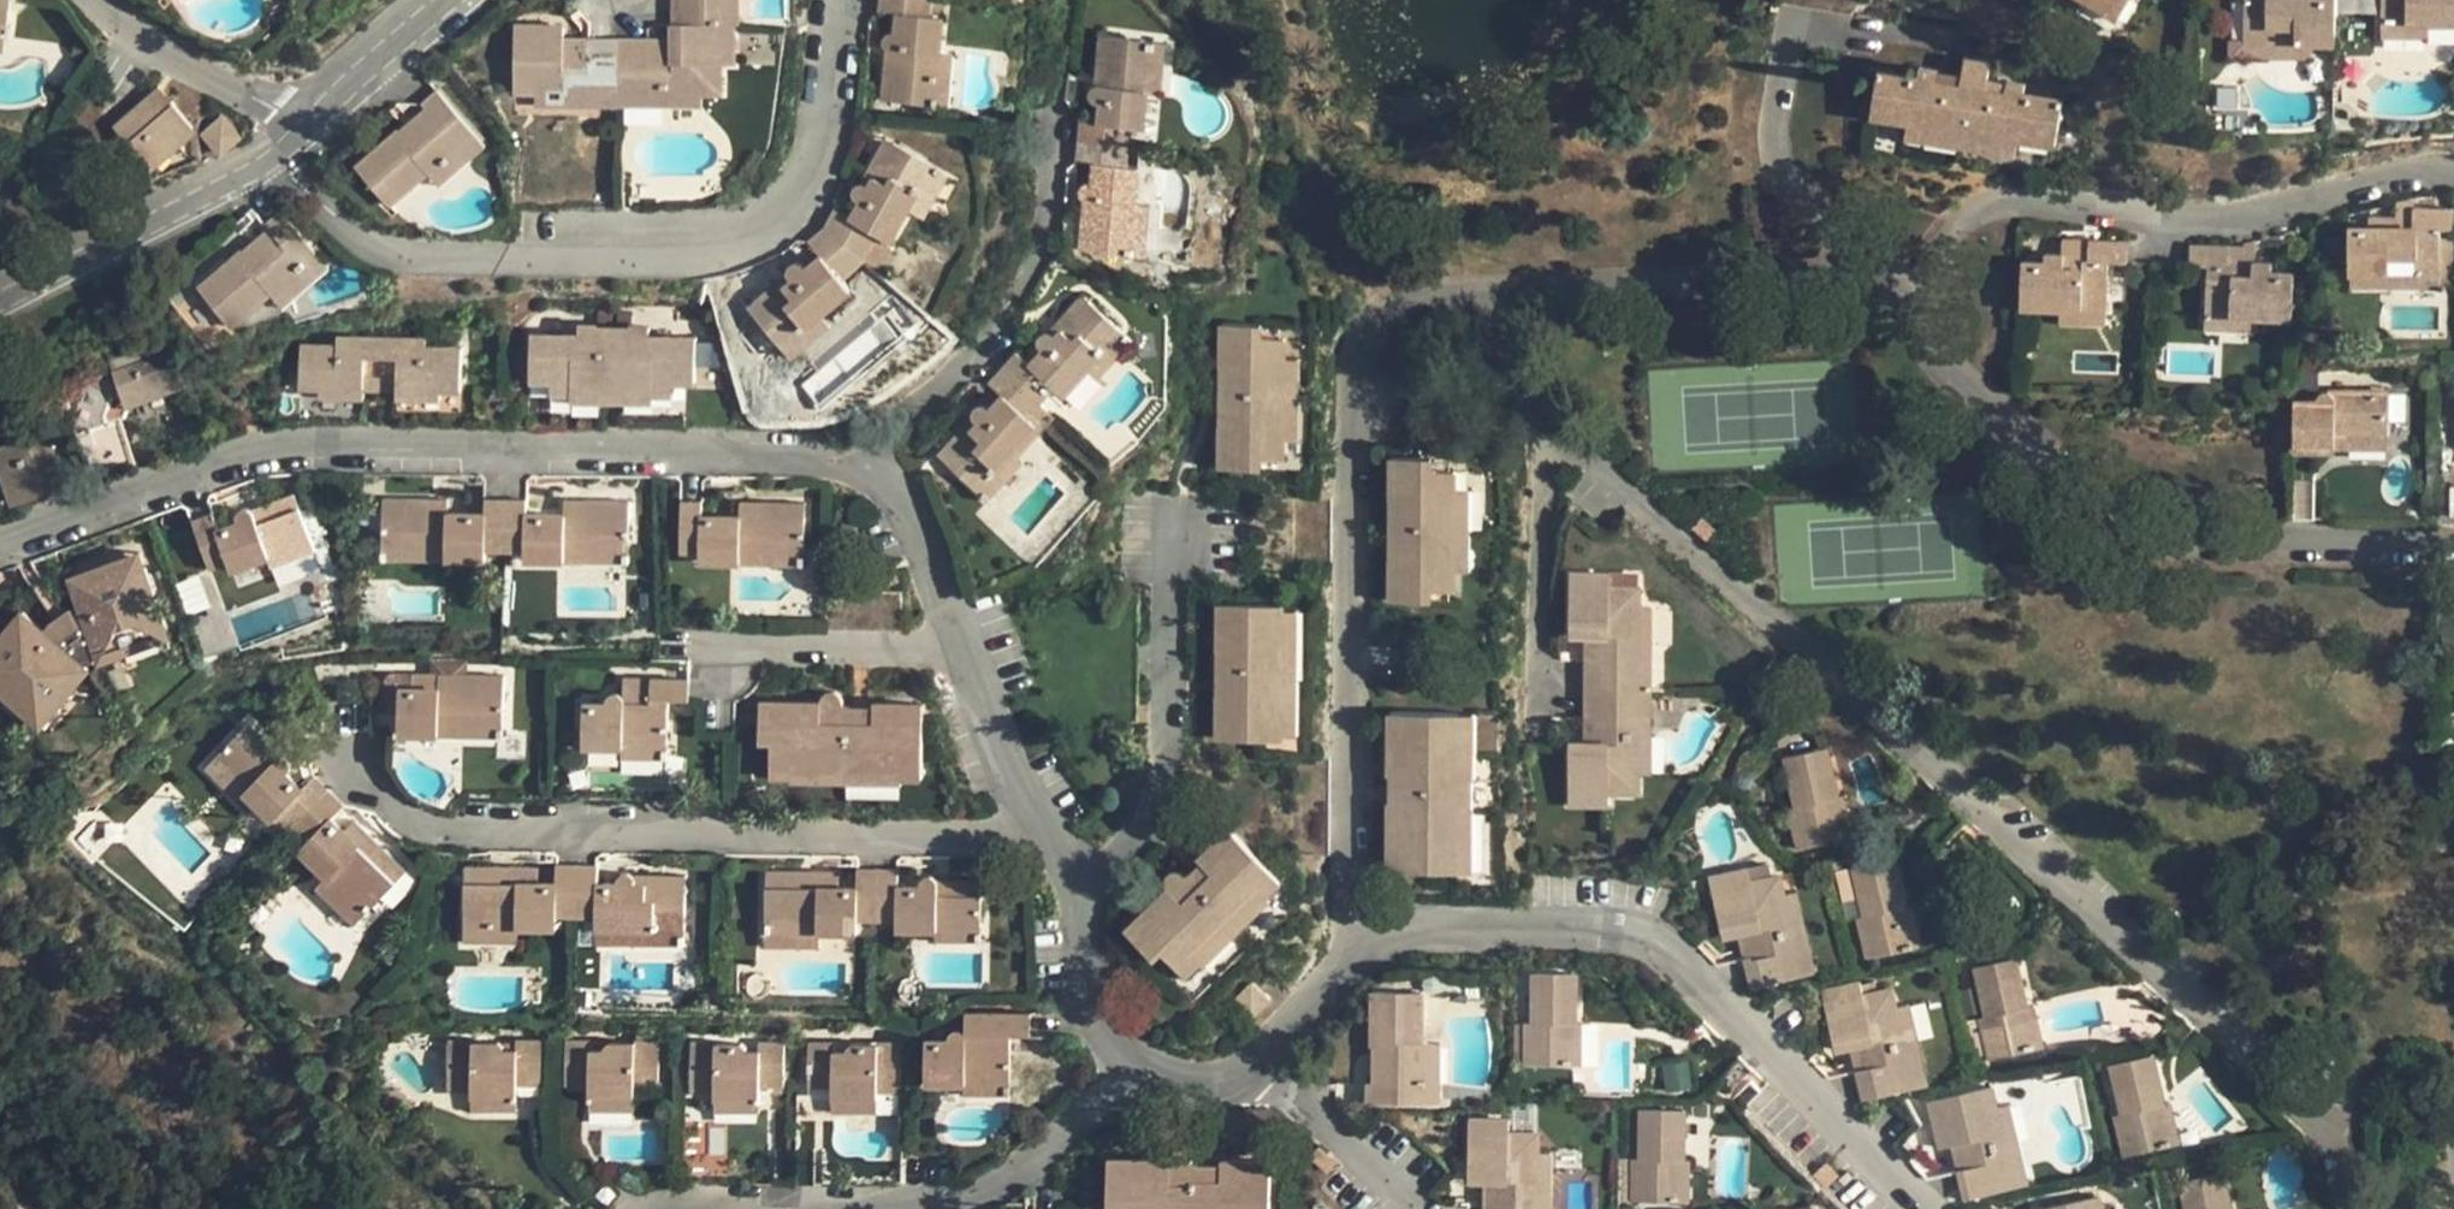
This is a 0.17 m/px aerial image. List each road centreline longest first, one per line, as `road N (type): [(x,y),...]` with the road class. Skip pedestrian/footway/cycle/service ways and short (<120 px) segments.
road 1 (residential): [(2369,1179),(2024,842),(1550,416)]
road 2 (residential): [(864,468),(792,455),(290,447),(213,463),(0,540)]
road 3 (residential): [(1363,956),(1358,368),(1390,309),(1428,293),(1507,290)]
road 4 (residential): [(837,0),(821,153),(786,210),(729,247),(407,253),(372,239),(280,155)]
road 5 (residential): [(1042,824),(994,834),(429,827),(388,803),(333,746)]
road 6 (residential): [(2453,546),(2323,547),(2156,536),(1986,400),(1925,322),(1916,272)]
road 7 (residential): [(1919,1208),(1684,970),(1520,945),(1363,956)]
road 8 (residential): [(1916,272),(1956,227),(2020,202),(2274,217),(2453,180)]
road 9 (residential): [(1125,1058),(1077,1120),(1003,1178),(946,1203),(681,1208)]
road 10 (residential): [(864,468),(905,423),(984,362),(1024,297),(1054,204),(1063,107)]
road 11 (residential): [(1507,290),(1916,272)]
road 12 (residential): [(1916,272),(1831,223),(1782,170),(1777,126),(1795,26),(1880,37)]
road 13 (residential): [(1042,824),(913,520),(864,468)]
road 14 (residential): [(1540,742),(1550,416)]
road 15 (residential): [(0,301),(280,155)]
road 16 (residential): [(1125,1058),(1092,1003),(1082,884),(1042,824)]
road 17 (residential): [(301,124),(144,41),(97,0)]
road 18 (residential): [(301,124),(448,0)]
road 19 (residential): [(1421,1208),(1290,1083)]
road 20 (residential): [(1290,1083),(1231,1100),(1125,1058)]
road 21 (residential): [(1363,956),(1290,1083)]
road 22 (residential): [(1550,416),(1515,380),(1507,290)]

